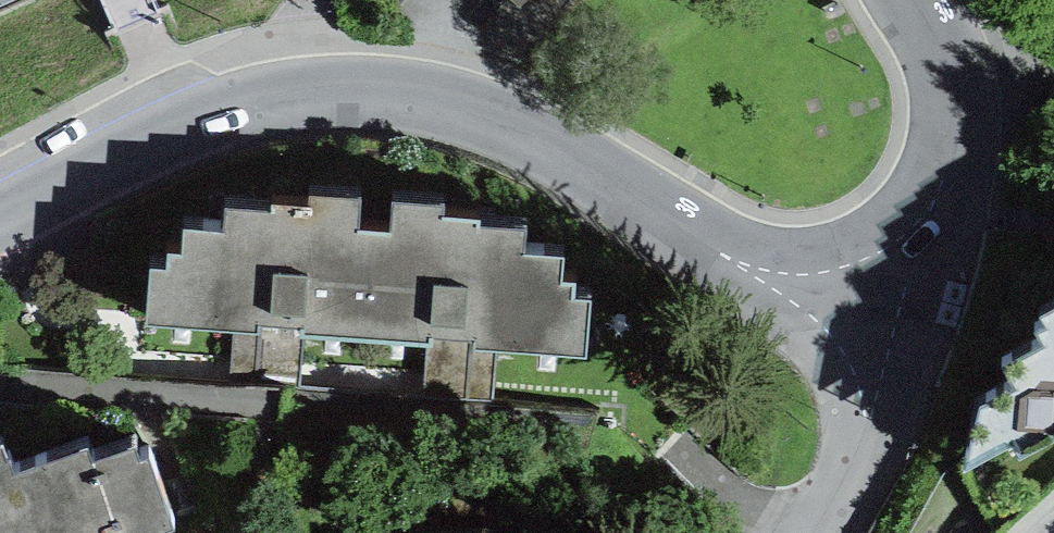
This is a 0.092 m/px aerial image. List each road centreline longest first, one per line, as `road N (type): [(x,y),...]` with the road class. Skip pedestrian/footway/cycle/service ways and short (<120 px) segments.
road 1 (tertiary): [(871,326),(725,260),(507,122),(435,98),(365,90),(248,103),(186,123),(0,221)]
road 2 (tertiary): [(871,326),(963,119),(951,65),(912,0)]
road 3 (residential): [(871,326),(866,454),(817,532)]

